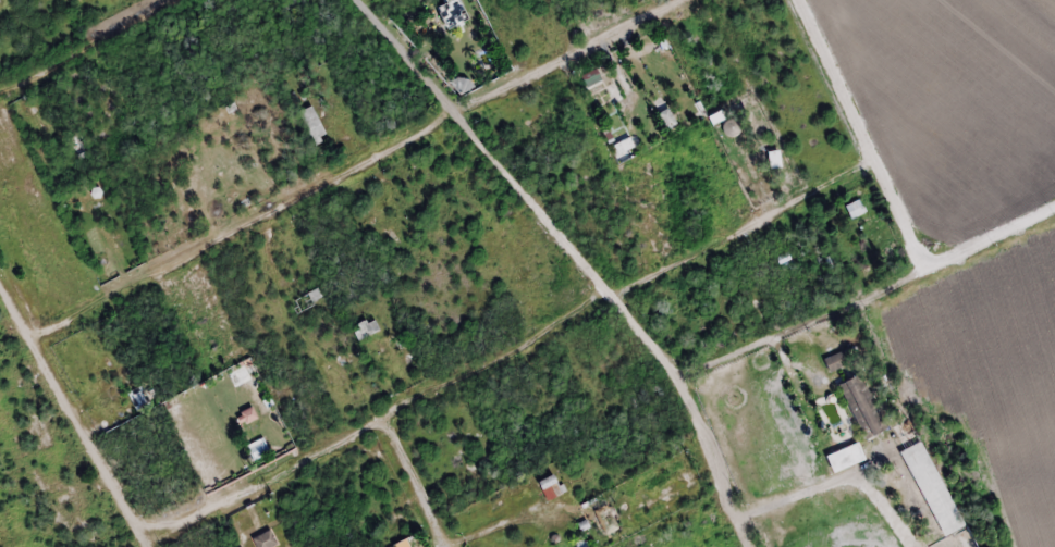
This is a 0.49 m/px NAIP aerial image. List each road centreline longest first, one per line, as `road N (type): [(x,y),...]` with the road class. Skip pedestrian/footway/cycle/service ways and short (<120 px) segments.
road 1 (residential): [(754,546),(672,358),(368,0)]
road 2 (residential): [(0,273),(154,546)]

